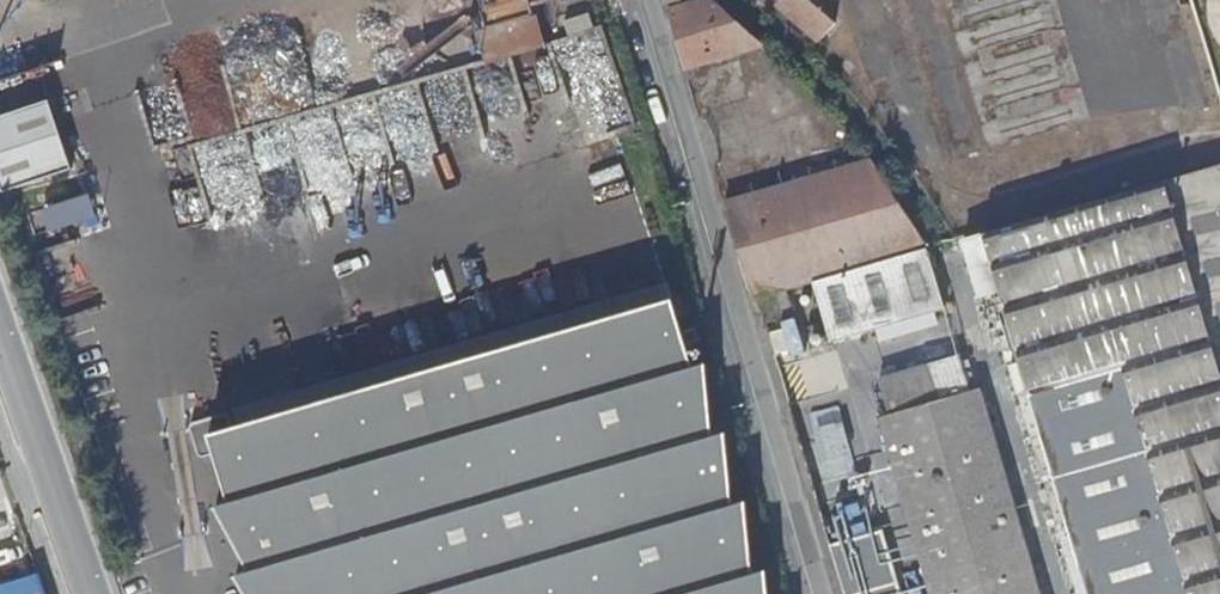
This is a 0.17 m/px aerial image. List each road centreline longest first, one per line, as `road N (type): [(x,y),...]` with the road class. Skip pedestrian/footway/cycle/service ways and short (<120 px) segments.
road 1 (residential): [(642,0),(814,593)]
road 2 (residential): [(0,338),(89,593)]

